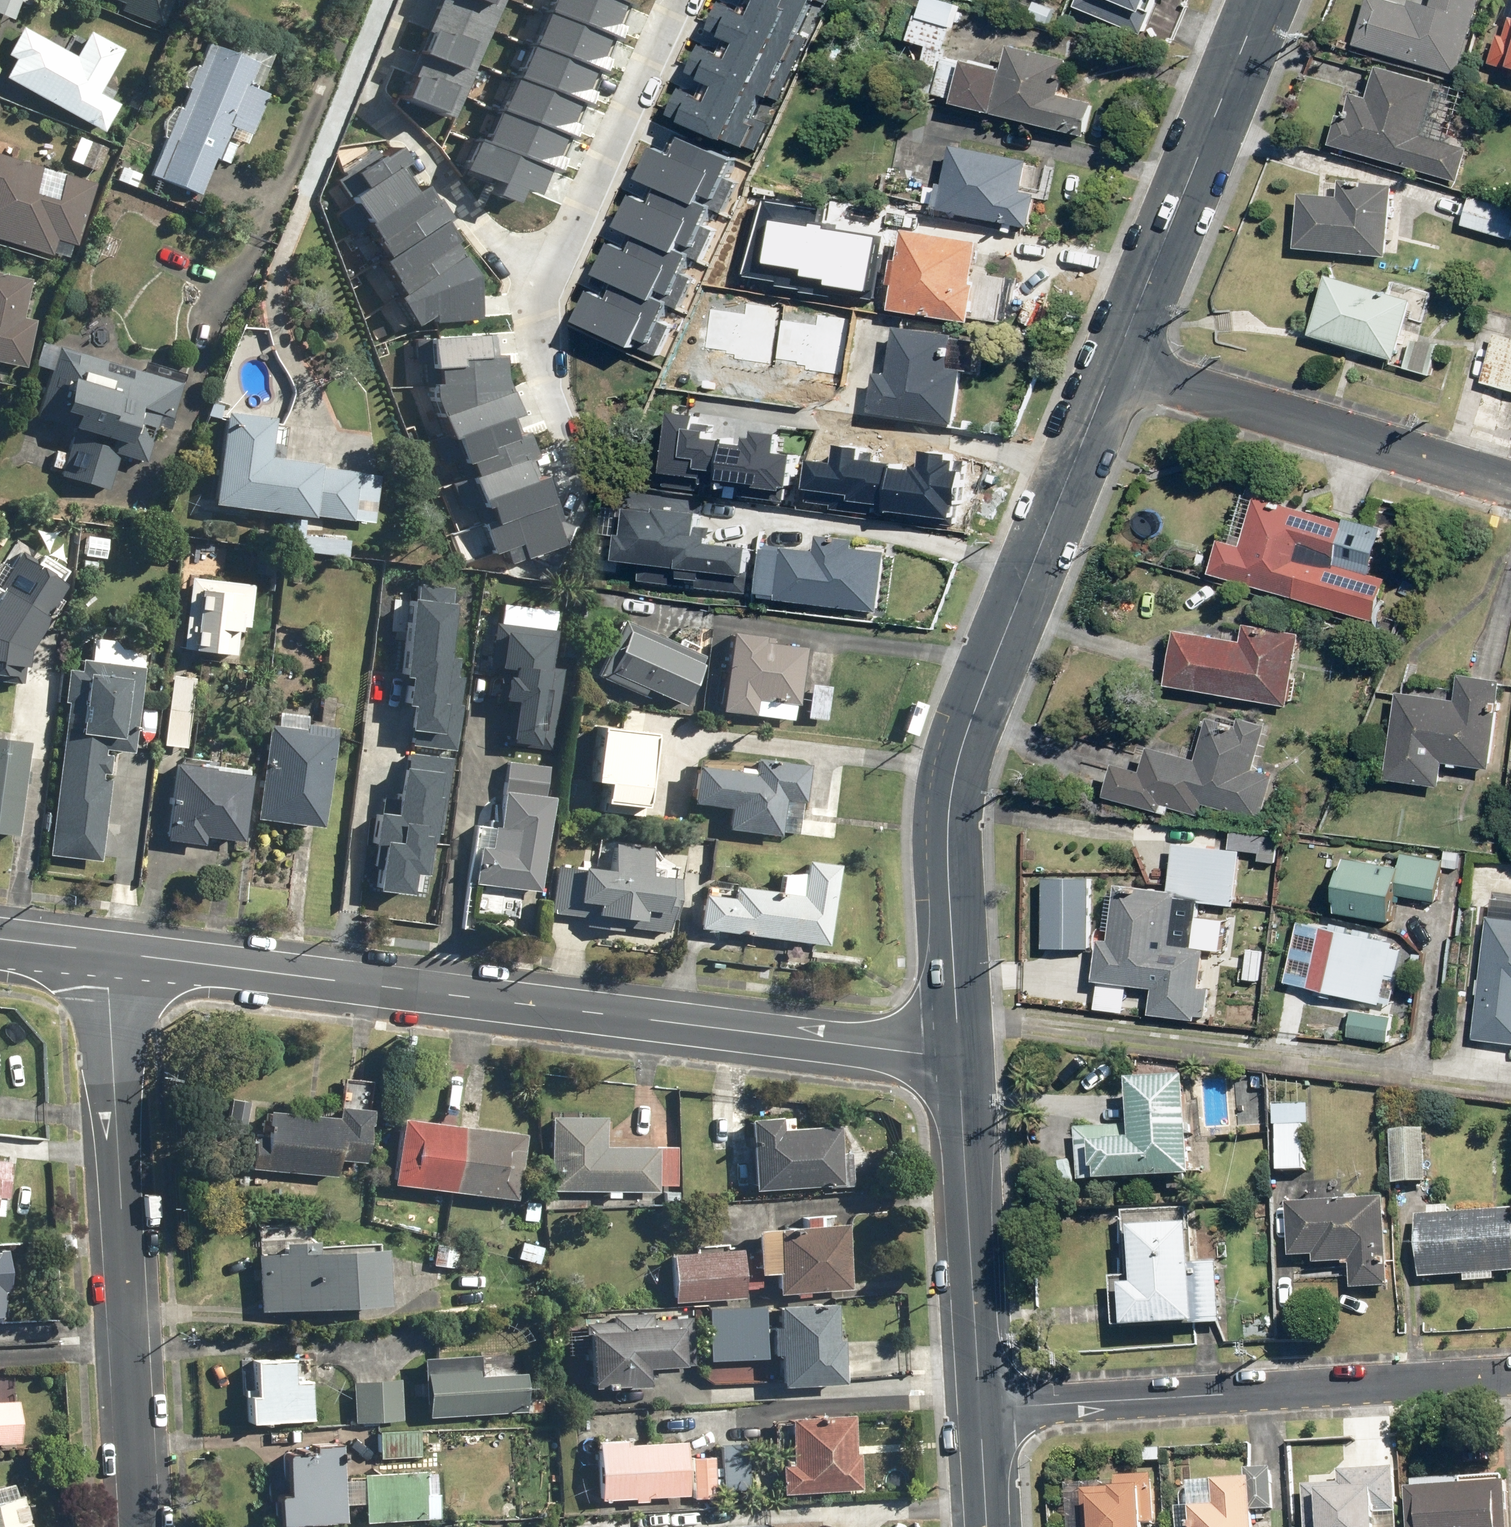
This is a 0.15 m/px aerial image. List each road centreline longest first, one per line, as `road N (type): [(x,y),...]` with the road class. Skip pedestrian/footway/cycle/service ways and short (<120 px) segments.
road 1 (residential): [(961,1057),(107,950)]
road 2 (tertiary): [(961,1057),(952,778),(1115,366)]
road 3 (residential): [(107,950),(140,1526)]
road 4 (residential): [(982,1405),(1510,1375)]
road 5 (residential): [(1115,366),(1510,483)]
road 6 (tertiary): [(1115,366),(1264,0)]
road 7 (residential): [(537,288),(379,109),(382,71),(410,0)]
road 8 (tertiary): [(982,1405),(961,1057)]
road 9 (residential): [(676,0),(537,288)]
road 10 (residential): [(537,288),(541,343),(574,450),(570,517)]
road 11 (tertiary): [(988,1526),(982,1405)]

